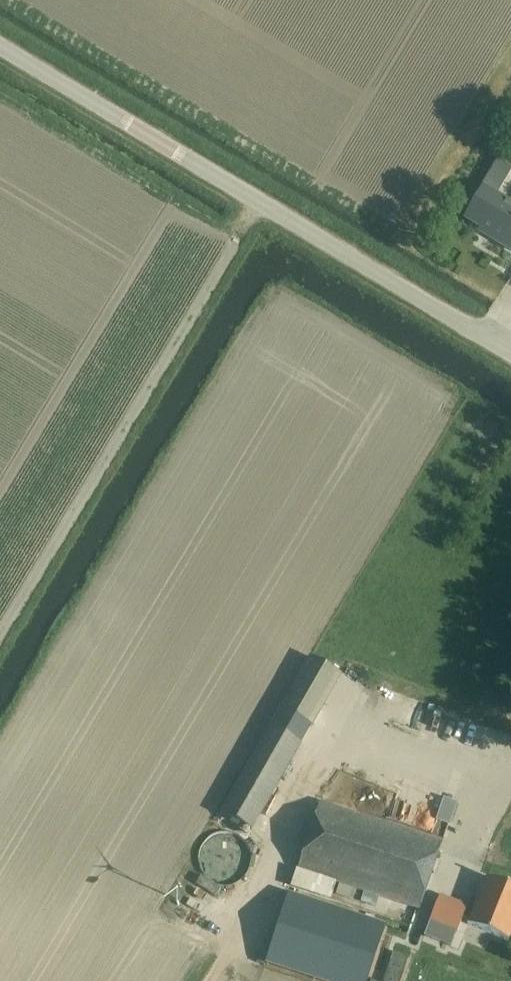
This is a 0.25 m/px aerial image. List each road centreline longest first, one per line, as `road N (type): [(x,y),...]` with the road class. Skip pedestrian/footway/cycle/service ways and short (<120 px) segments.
road 1 (unclassified): [(510,352),(0,43)]

